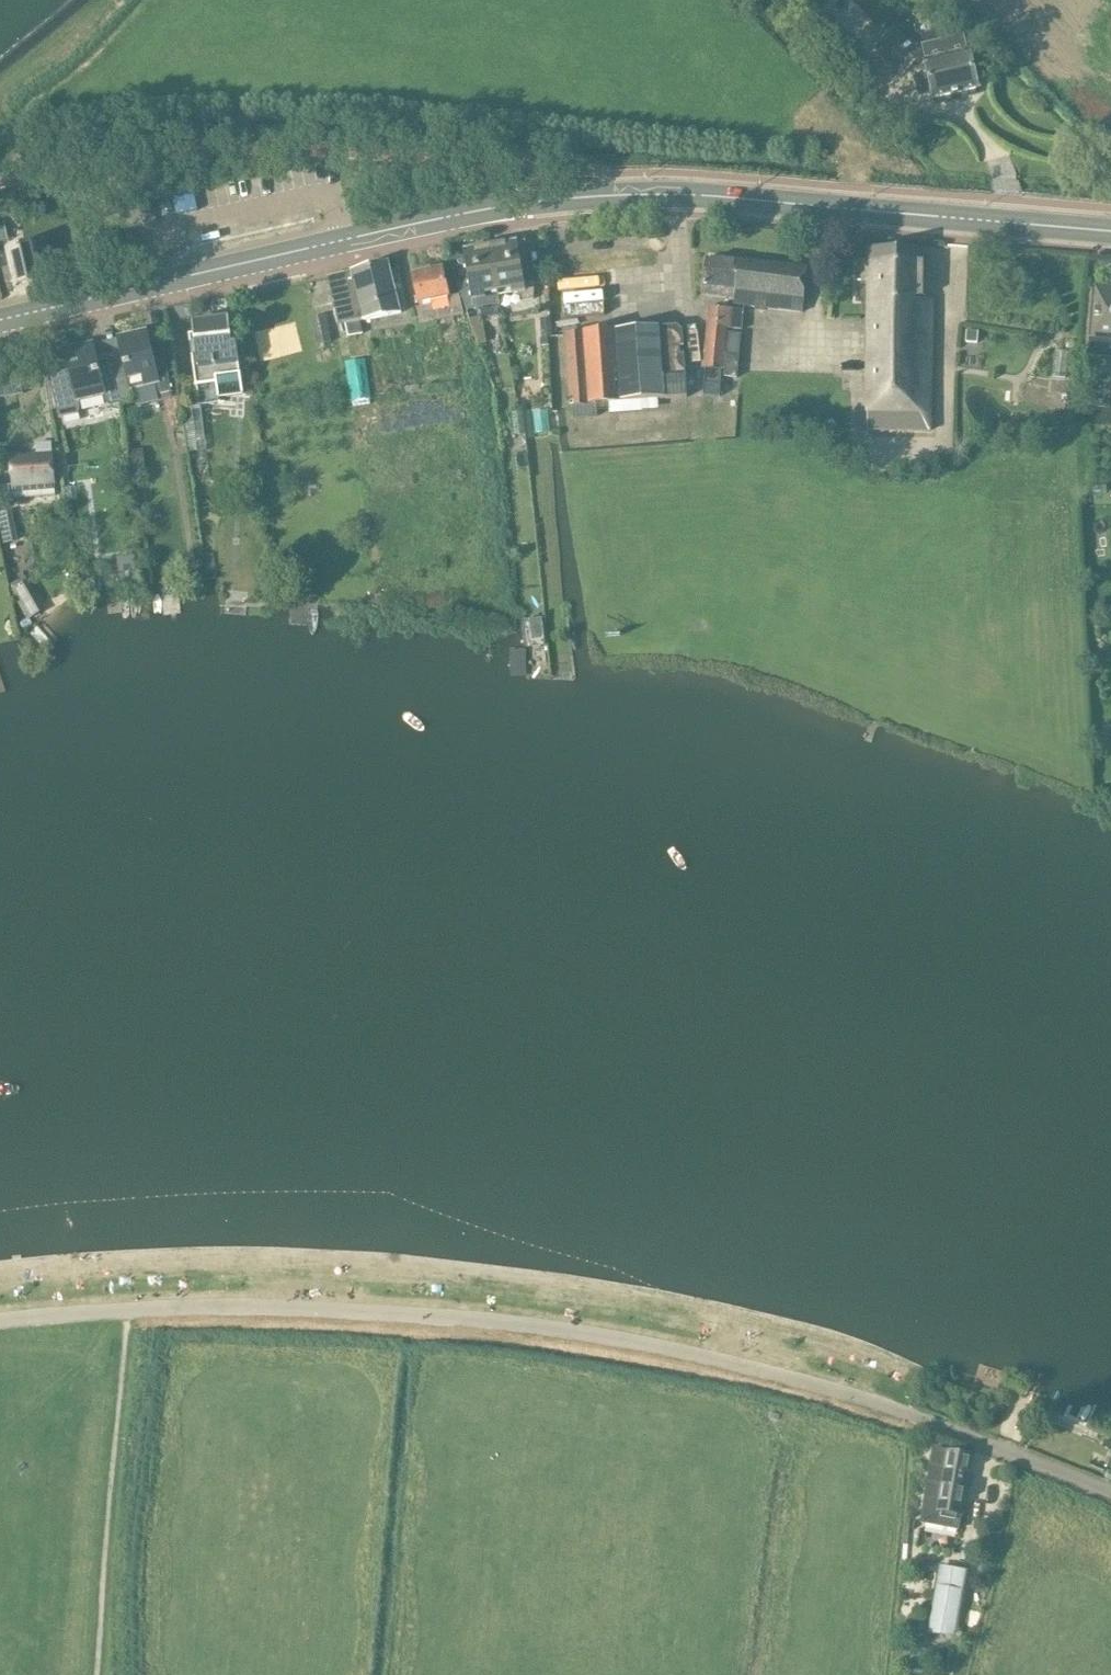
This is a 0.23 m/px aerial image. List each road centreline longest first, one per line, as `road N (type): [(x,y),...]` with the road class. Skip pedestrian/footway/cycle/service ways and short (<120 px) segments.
road 1 (tertiary): [(1110,233),(617,195),(444,217),(171,280)]
road 2 (unclassified): [(1110,1492),(909,1410)]
road 3 (tertiary): [(171,280),(0,320)]

